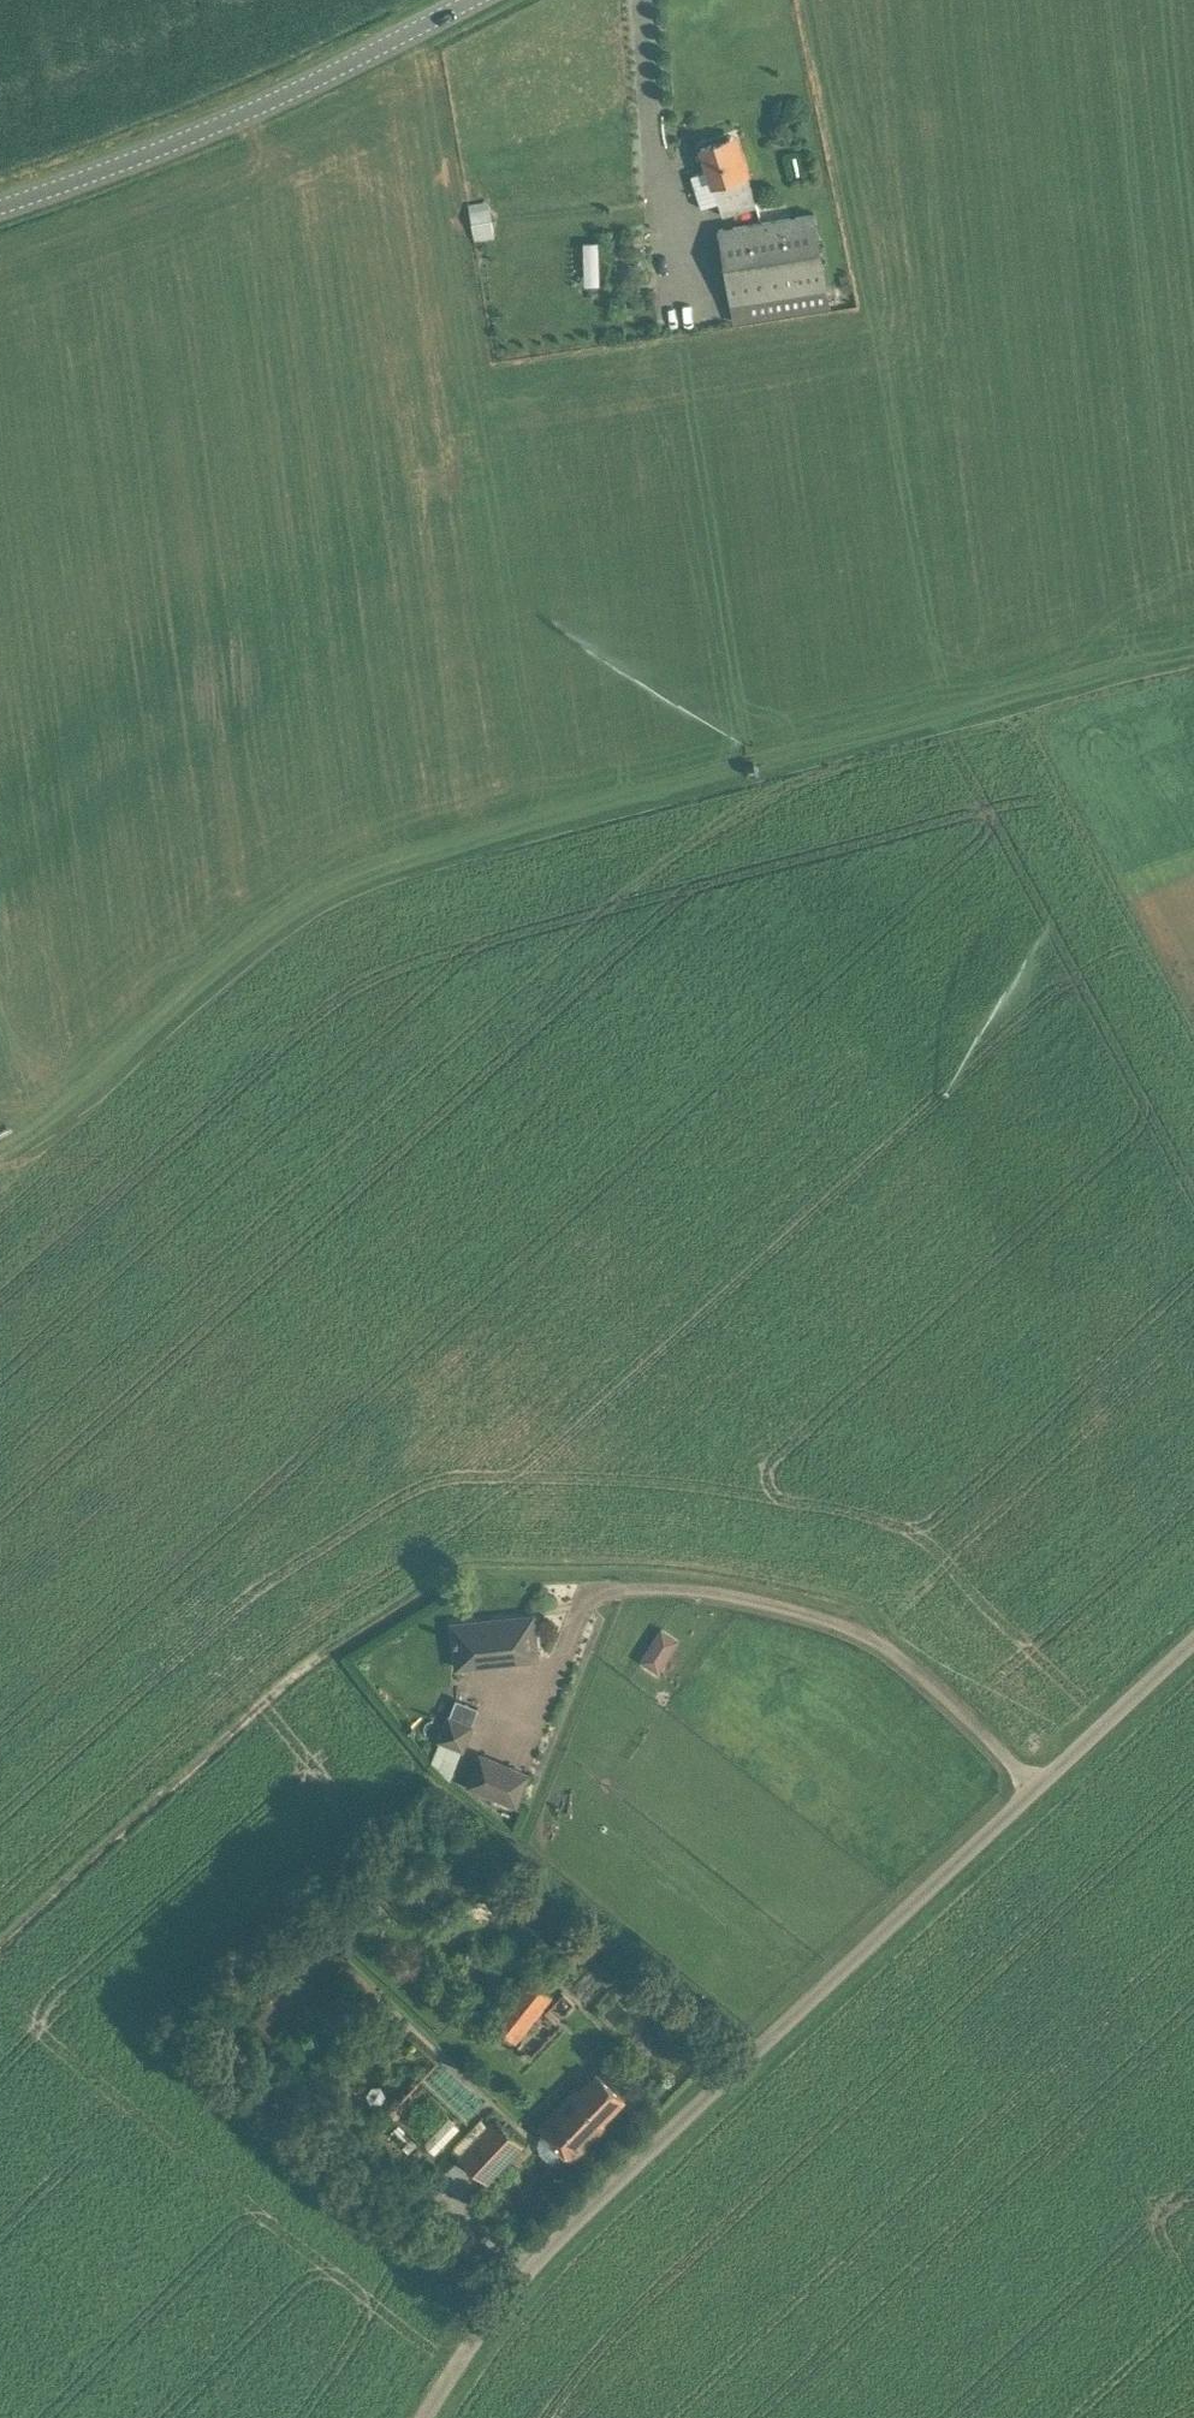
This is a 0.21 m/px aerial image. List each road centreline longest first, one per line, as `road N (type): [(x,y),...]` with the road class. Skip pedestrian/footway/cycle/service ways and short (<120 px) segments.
road 1 (unclassified): [(422,2417),(539,2254),(1193,1638)]
road 2 (tertiary): [(473,0),(176,147),(0,212)]

